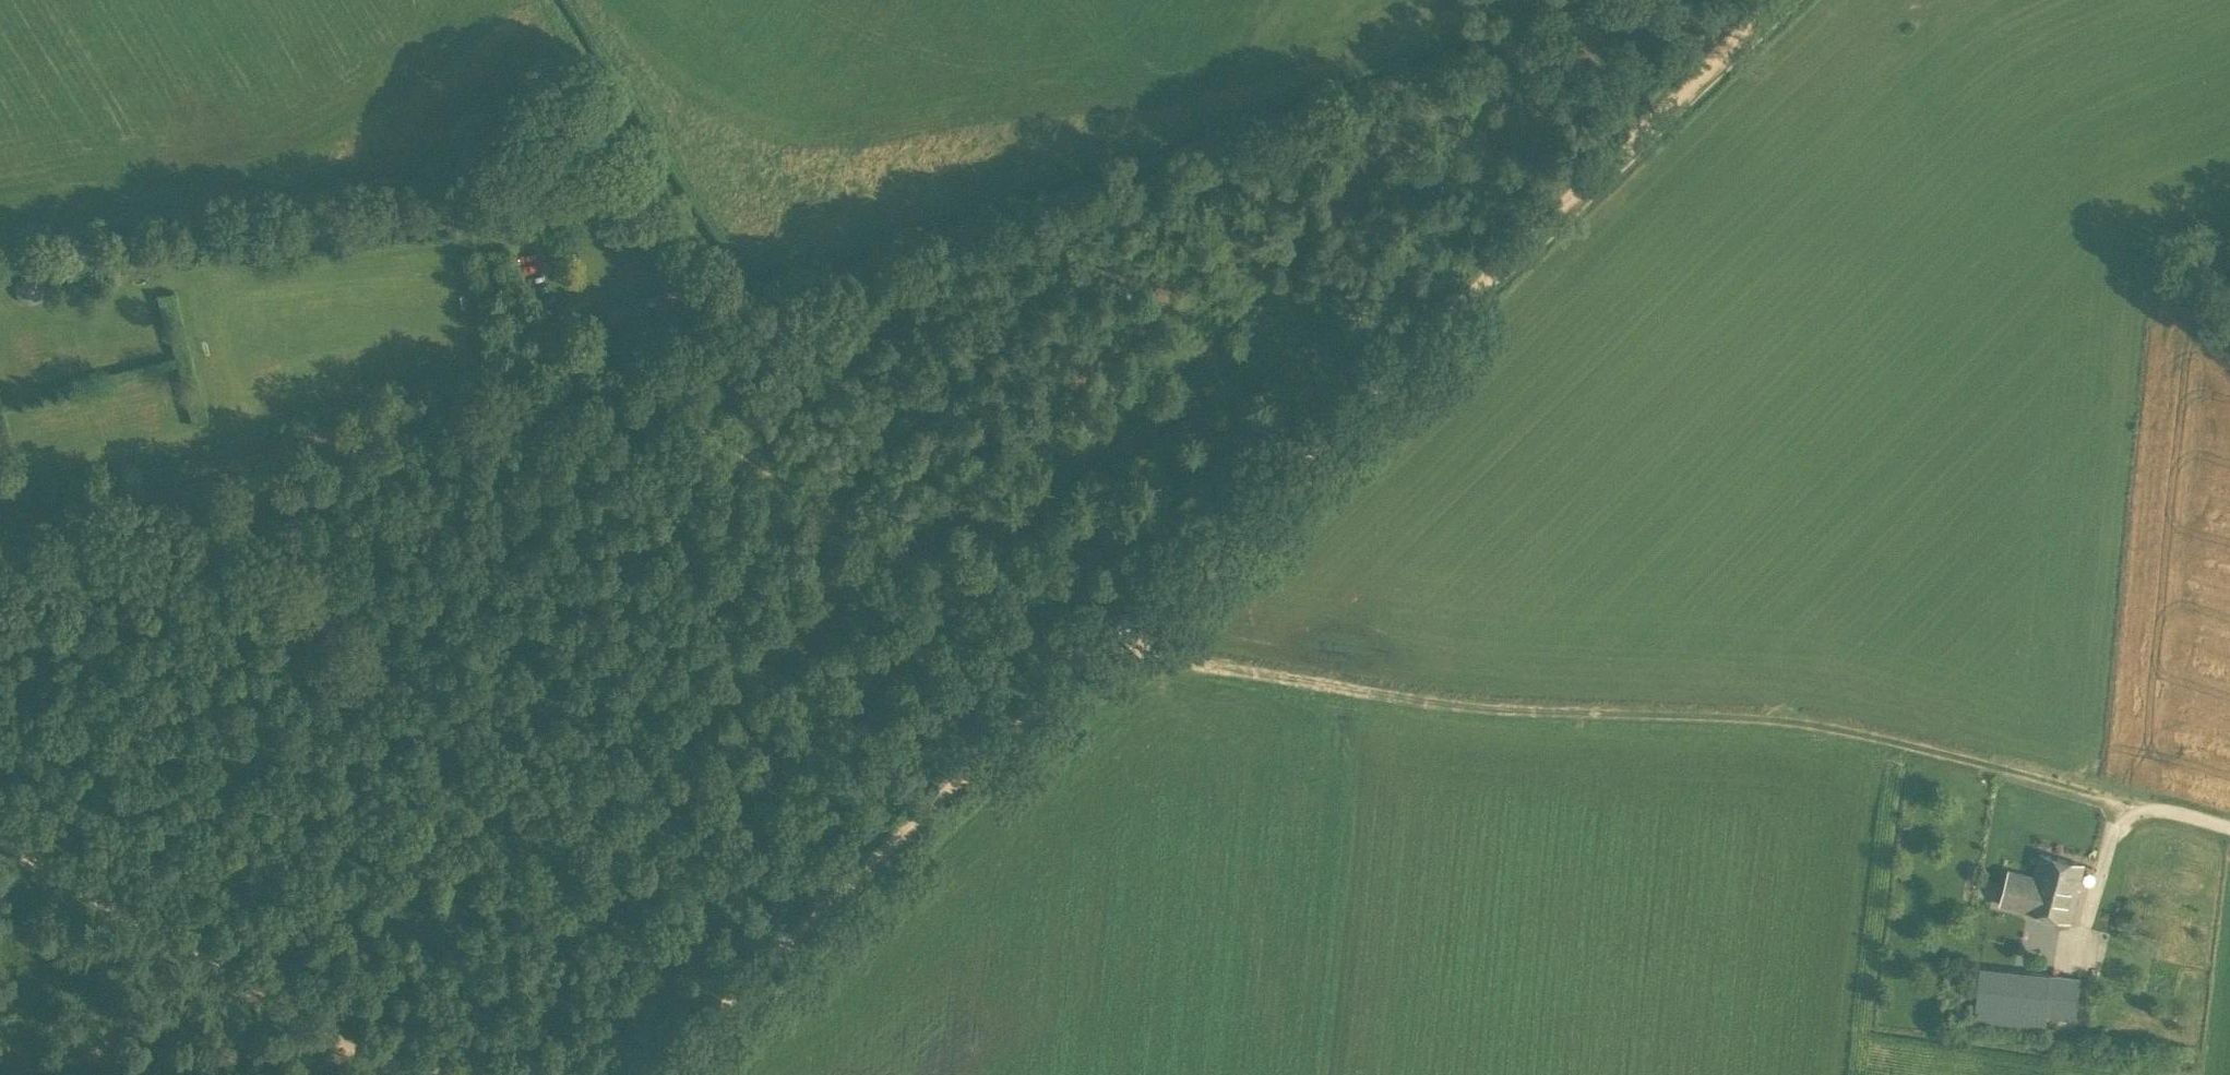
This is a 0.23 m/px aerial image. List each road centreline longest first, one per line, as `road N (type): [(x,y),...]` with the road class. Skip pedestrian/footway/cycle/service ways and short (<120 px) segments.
road 1 (track): [(1778,0),(1103,647)]
road 2 (track): [(1103,647),(637,1074)]
road 3 (track): [(632,376),(1071,676)]
road 4 (track): [(0,841),(360,1060),(411,1074)]

